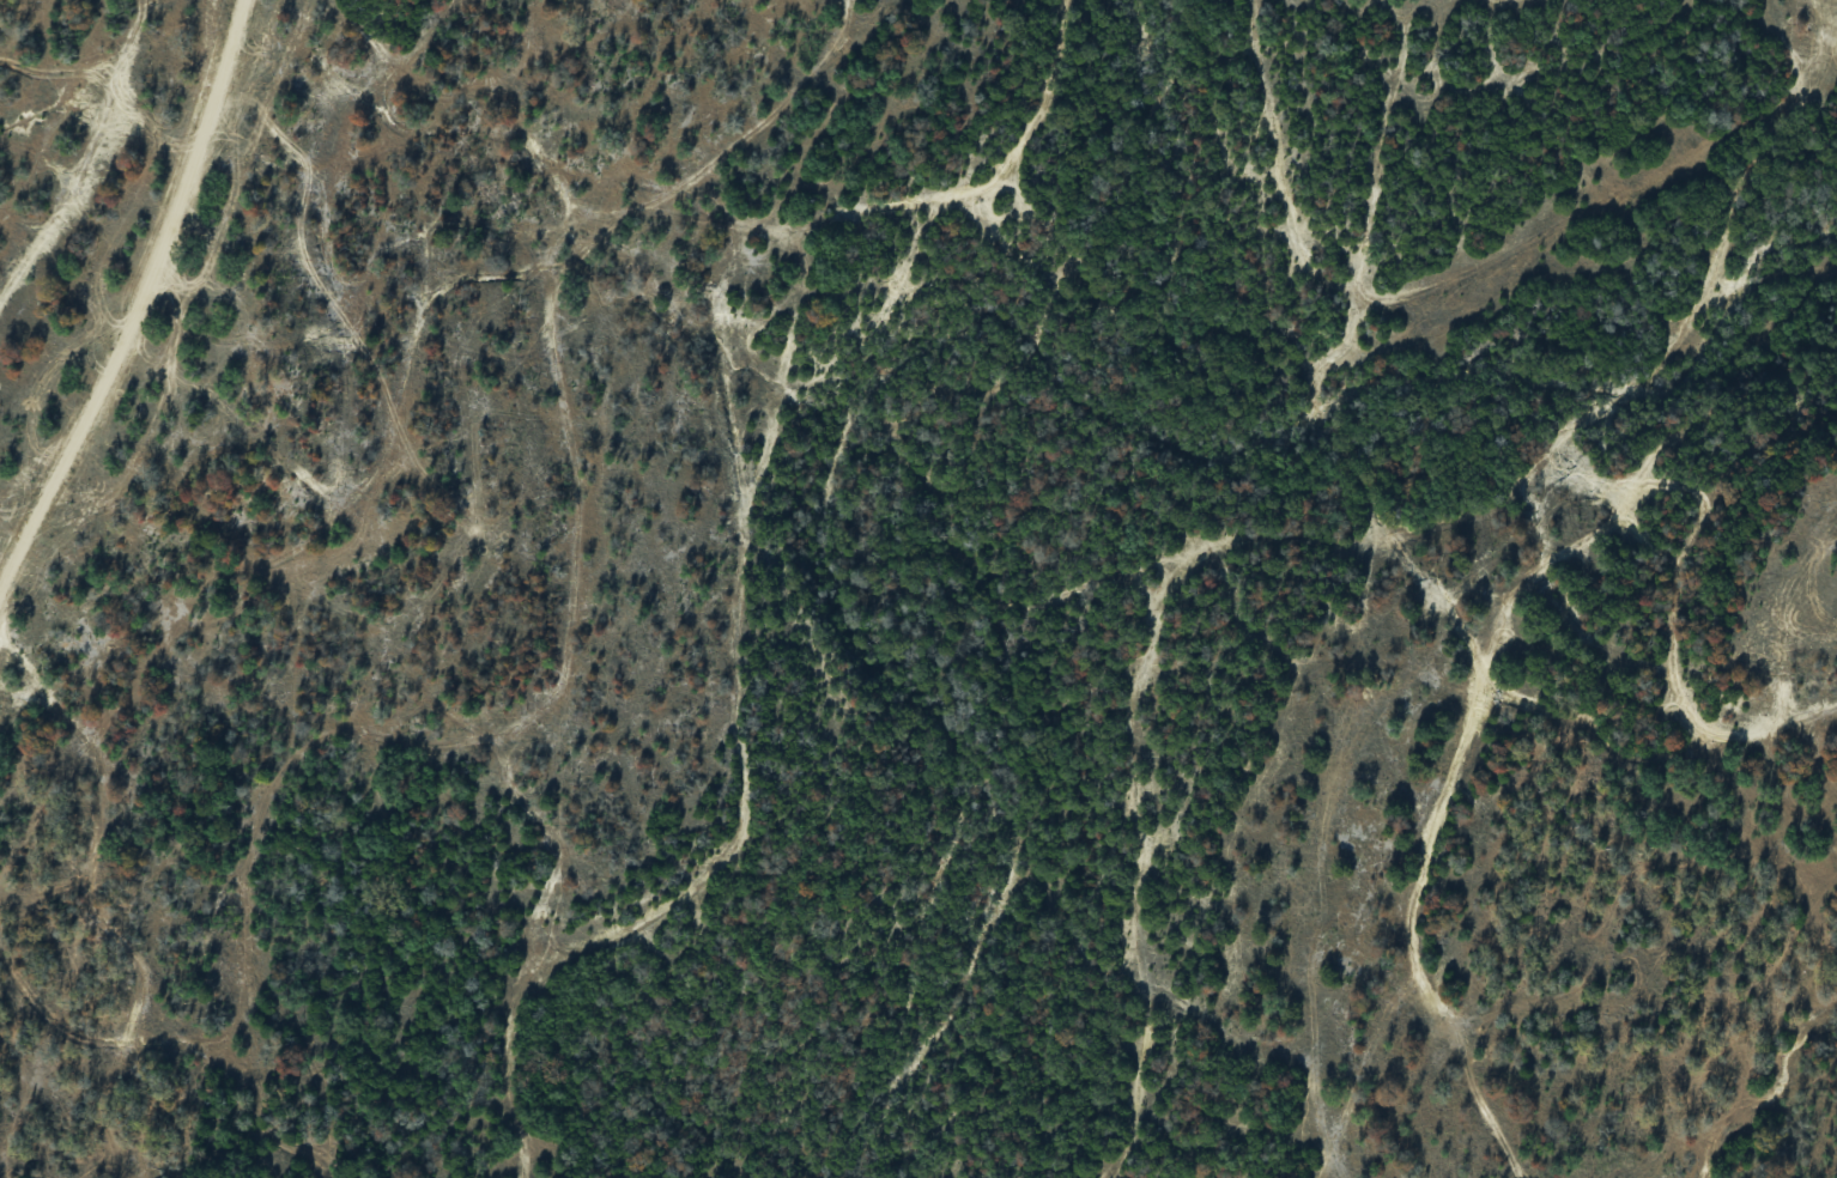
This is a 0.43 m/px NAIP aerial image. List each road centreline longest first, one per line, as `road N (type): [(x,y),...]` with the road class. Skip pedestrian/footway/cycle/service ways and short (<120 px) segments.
road 1 (track): [(0,599),(129,362),(218,110),(243,0)]

